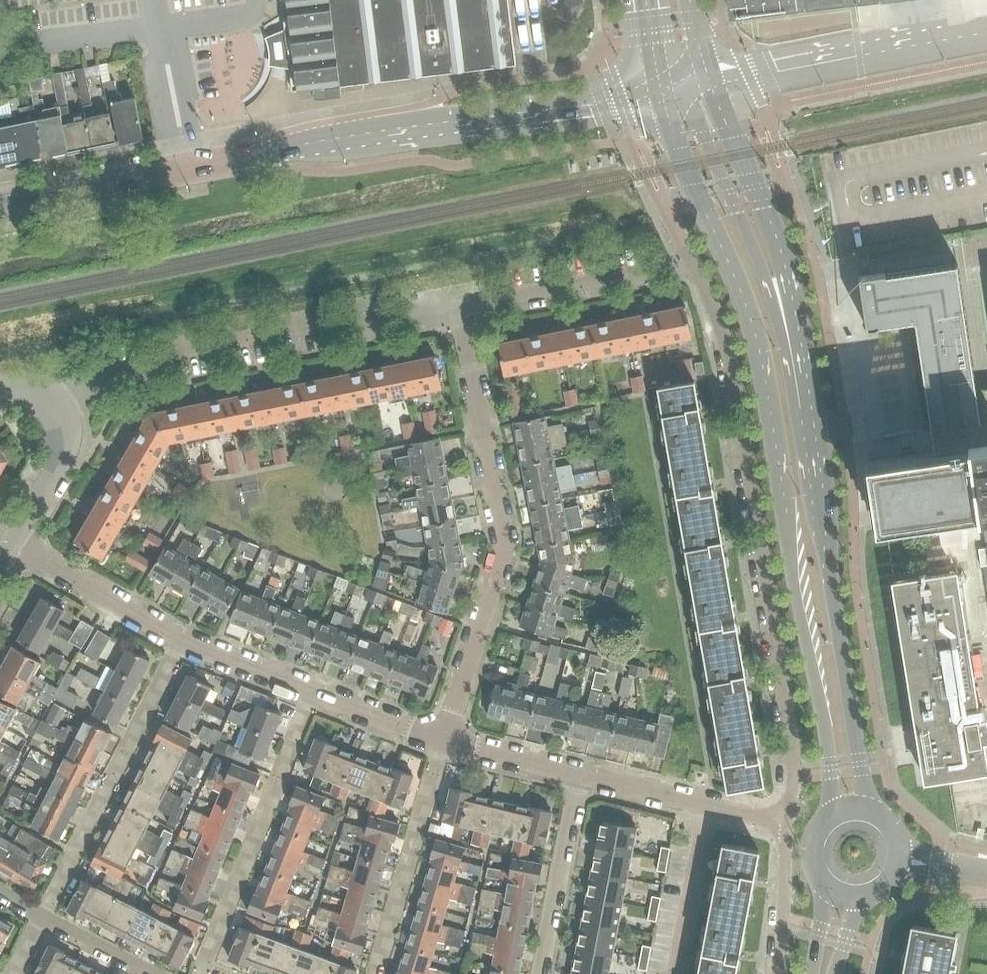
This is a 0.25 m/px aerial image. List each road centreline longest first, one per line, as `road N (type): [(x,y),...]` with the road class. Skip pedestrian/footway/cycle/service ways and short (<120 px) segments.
road 1 (residential): [(458,306),(691,261),(720,327),(739,413),(794,759),(788,824)]
road 2 (secondary): [(665,94),(757,339),(836,815)]
road 3 (tertiary): [(0,206),(362,135),(665,94)]
road 4 (secondary): [(866,812),(792,324)]
road 5 (residential): [(444,740),(504,543),(458,306)]
road 6 (residential): [(52,404),(76,389),(140,376),(185,345),(310,321),(348,327),(458,306)]
road 7 (residential): [(41,916),(184,640)]
road 8 (residential): [(201,973),(313,692)]
road 9 (unclassified): [(714,84),(986,31)]
road 10 (secondary): [(792,324),(697,120),(665,94)]
road 11 (secondary): [(792,324),(779,244),(714,84)]
road 12 (residential): [(376,973),(444,740)]
road 13 (residential): [(788,824),(579,773)]
road 14 (residential): [(541,973),(579,773)]
road 15 (residential): [(184,640),(14,542)]
road 16 (unclassified): [(14,542),(62,452),(62,419),(52,404)]
road 17 (residential): [(788,824),(781,973)]
road 18 (residential): [(444,740),(313,692)]
road 19 (residential): [(313,692),(184,640)]
road 20 (residential): [(579,773),(444,740)]
road 21 (residential): [(153,973),(41,916)]

